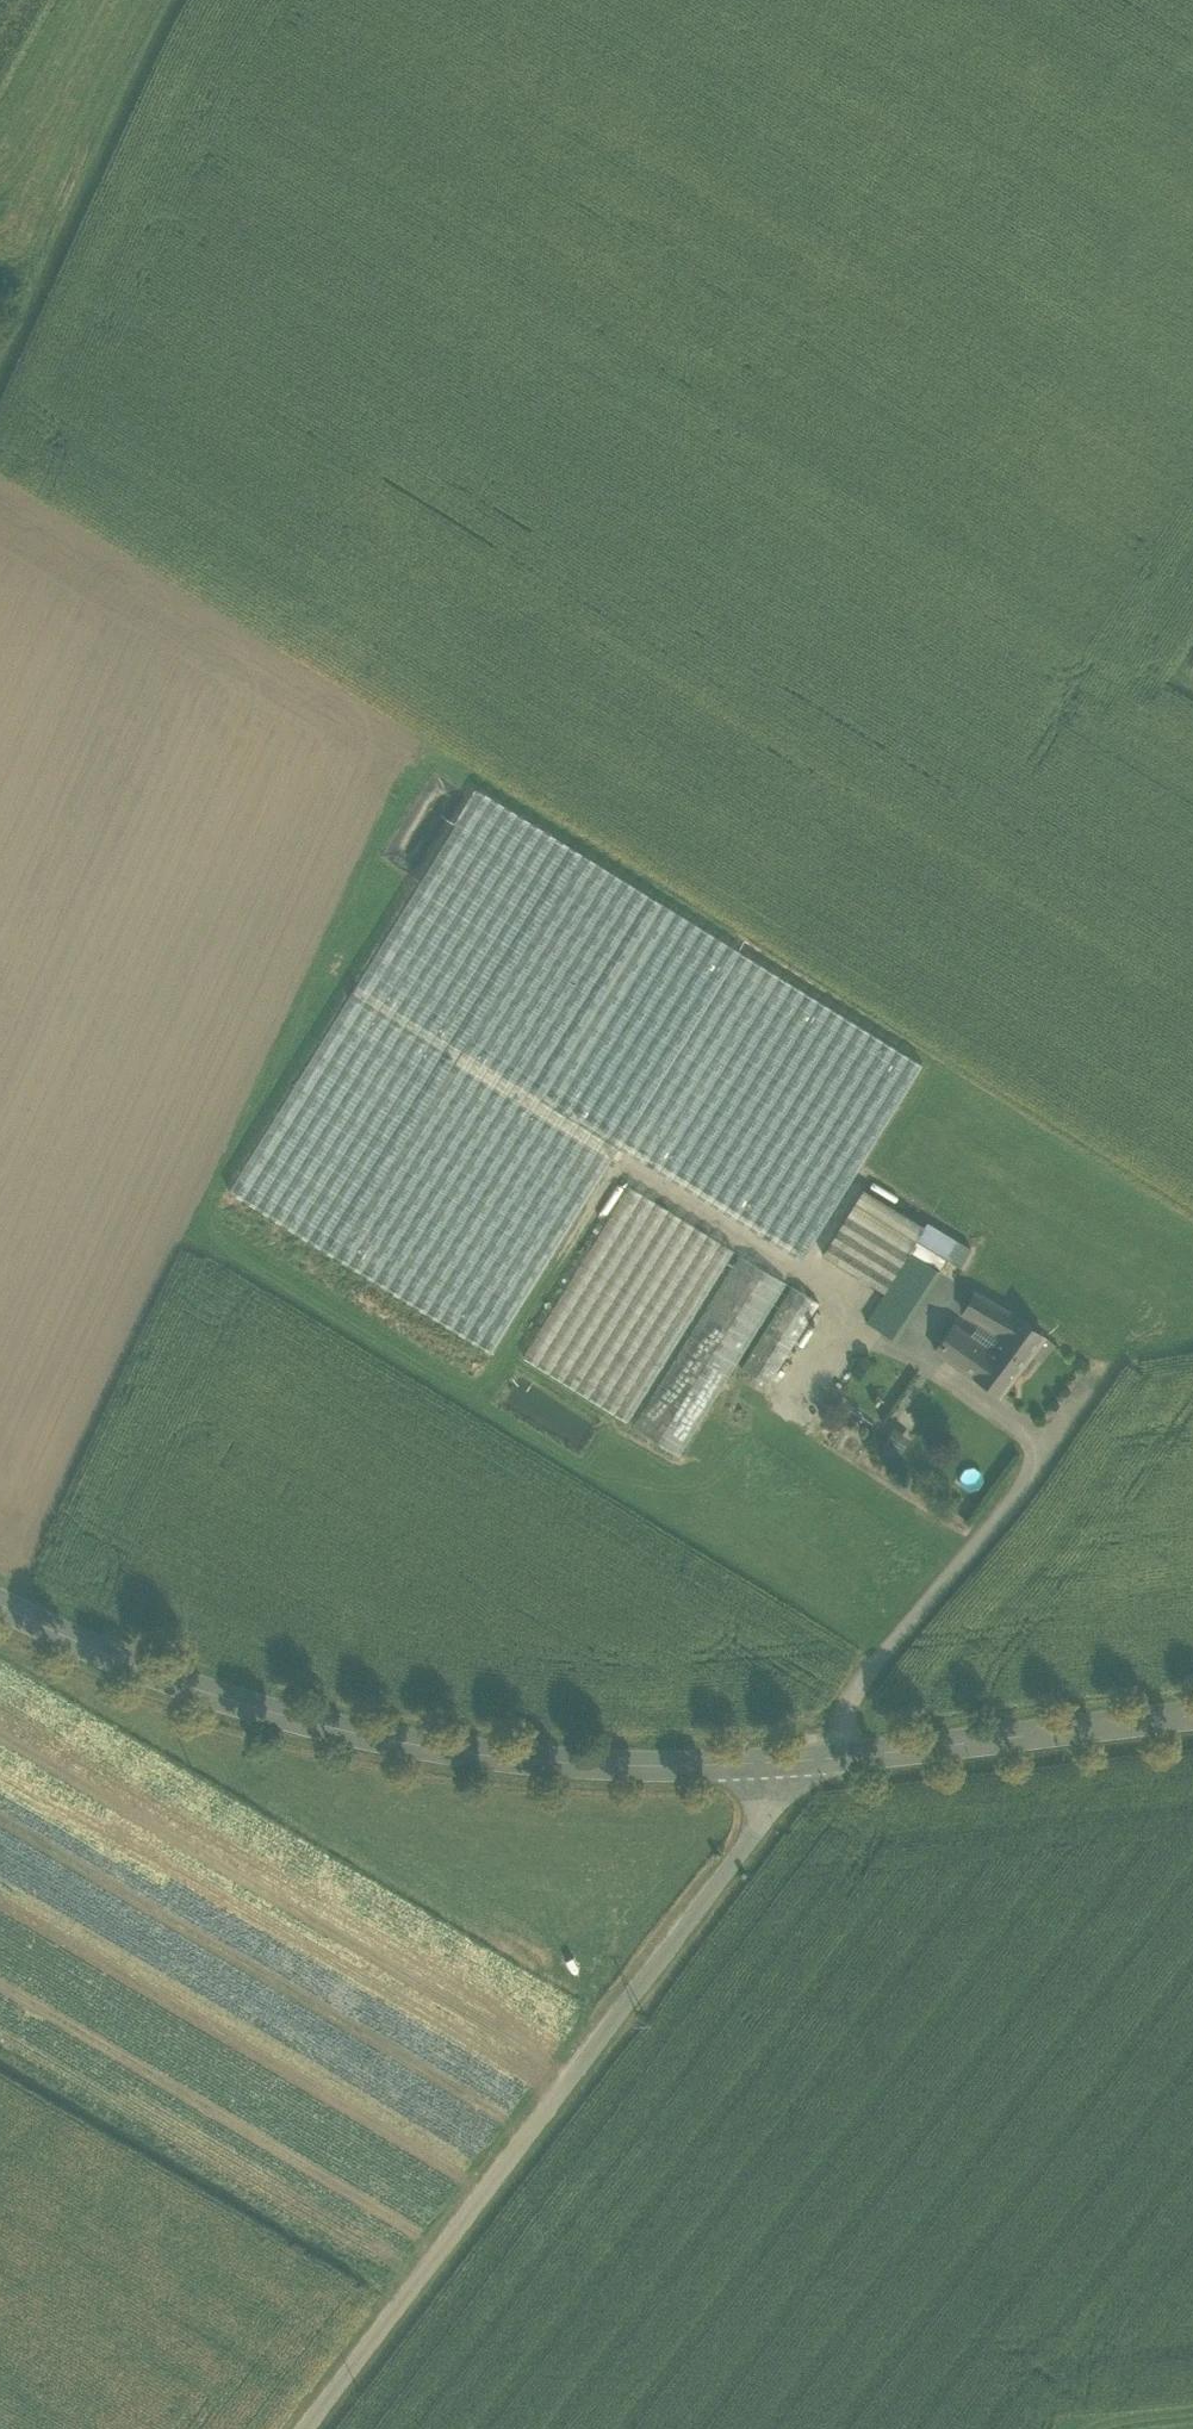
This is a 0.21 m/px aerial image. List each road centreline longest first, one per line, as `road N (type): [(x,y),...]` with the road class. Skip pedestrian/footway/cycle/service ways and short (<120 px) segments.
road 1 (residential): [(771,1757),(770,1804),(301,2428)]
road 2 (tertiary): [(0,1597),(100,1646),(397,1735),(540,1755),(771,1757)]
road 3 (track): [(833,1753),(832,1712),(1049,1438),(1096,1365)]
road 4 (tertiary): [(771,1757),(1192,1709)]
road 5 (track): [(0,373),(169,0)]
road 6 (track): [(903,1347),(1049,1438)]

